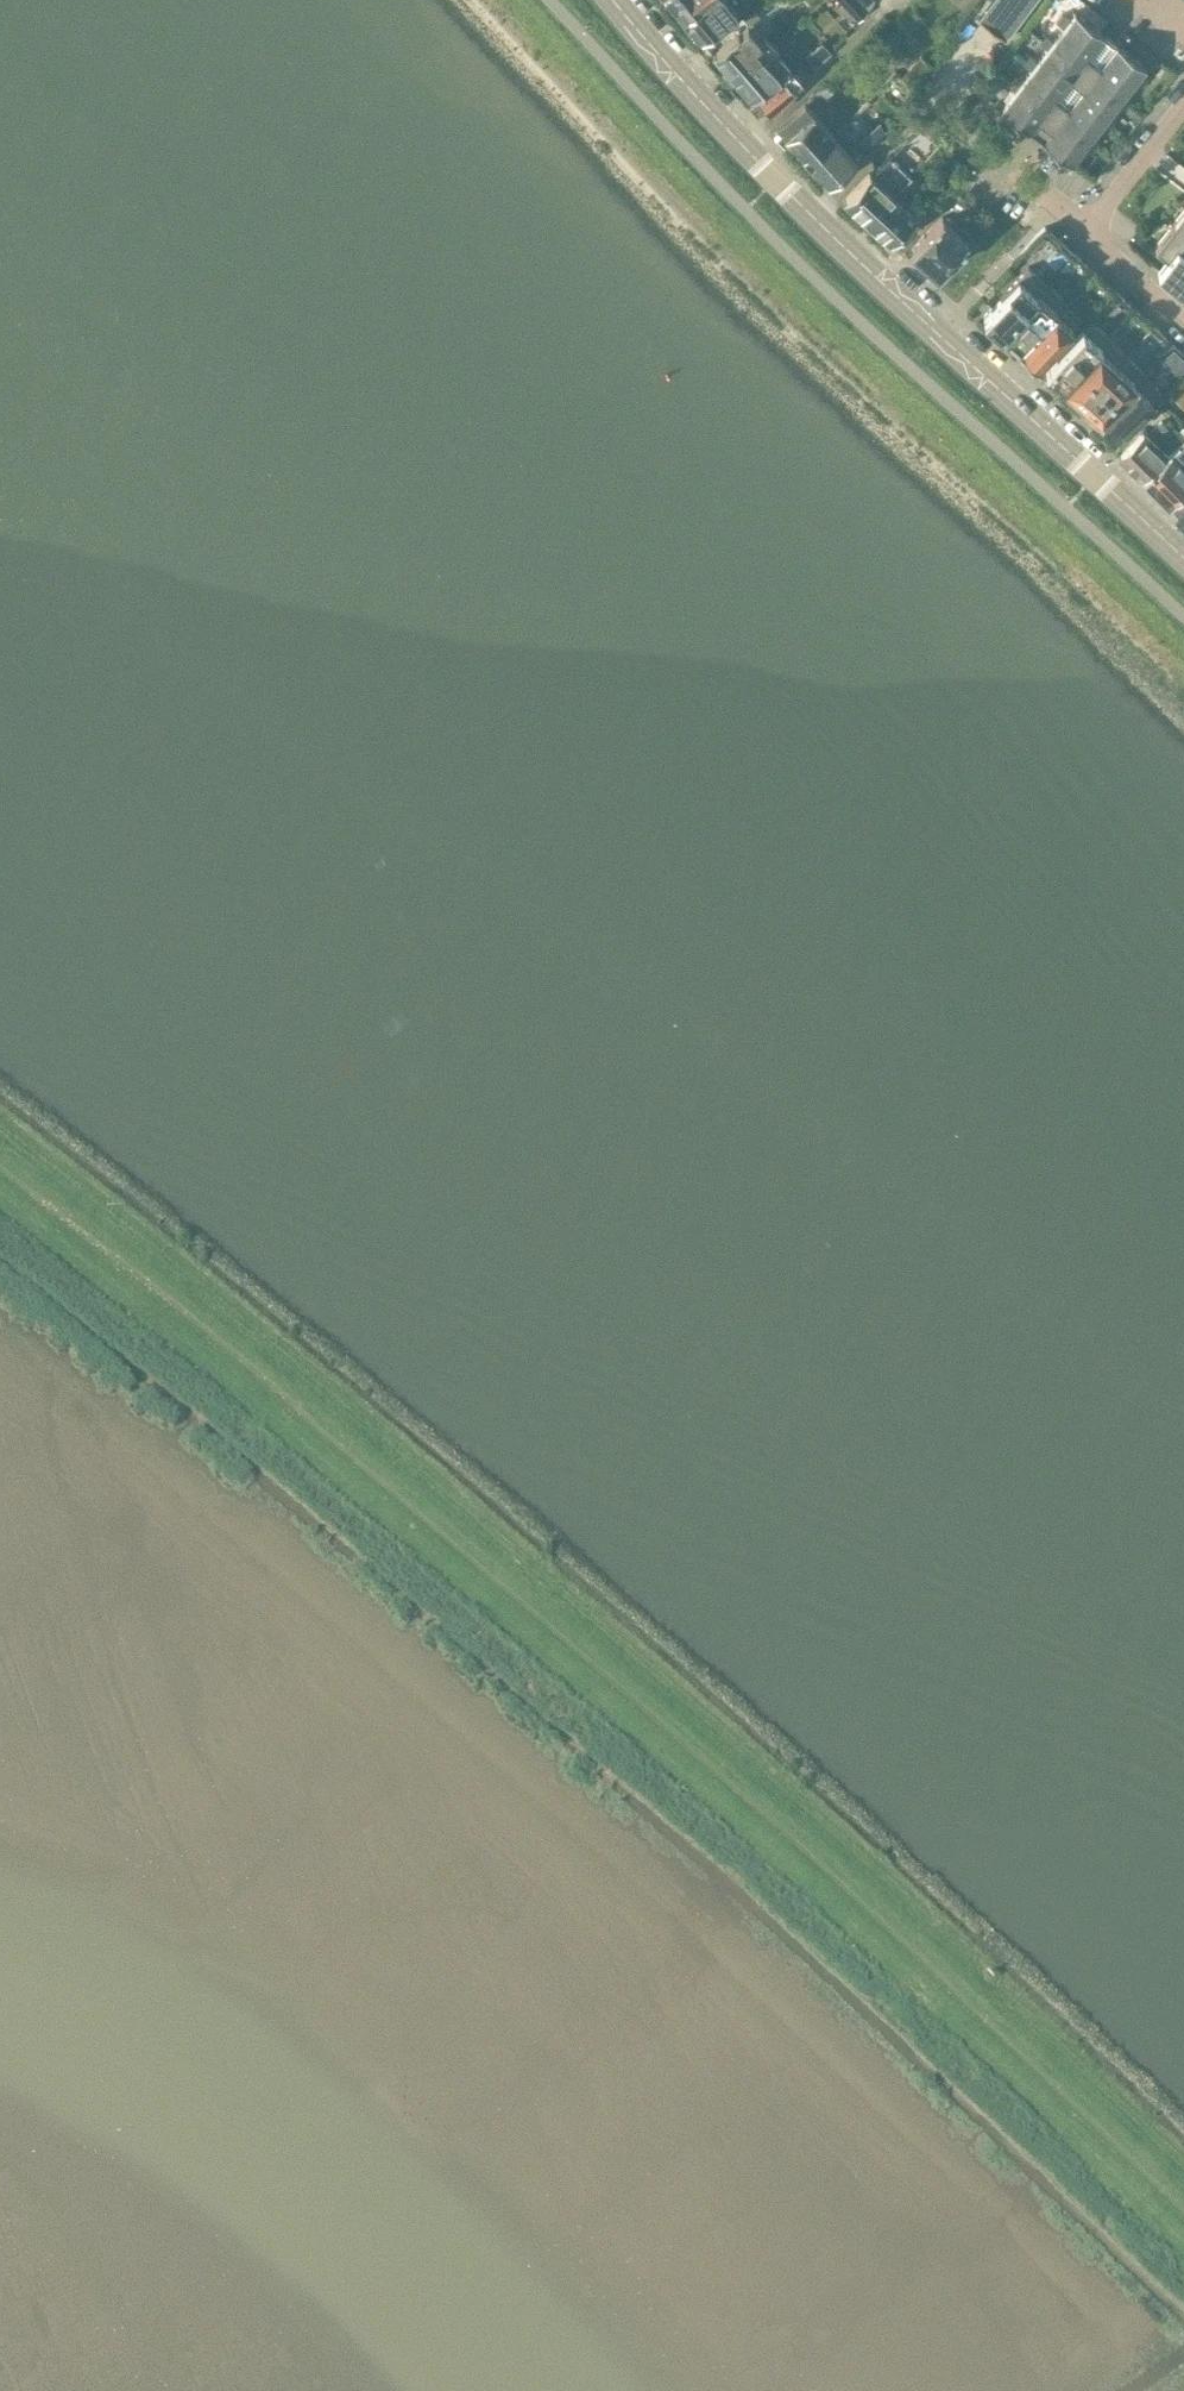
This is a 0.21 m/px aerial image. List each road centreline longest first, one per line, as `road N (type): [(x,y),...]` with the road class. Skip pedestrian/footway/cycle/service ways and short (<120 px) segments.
road 1 (tertiary): [(1183,556),(777,179),(616,0)]
road 2 (residential): [(1183,98),(1090,228)]
road 3 (residential): [(1090,228),(1183,321)]

